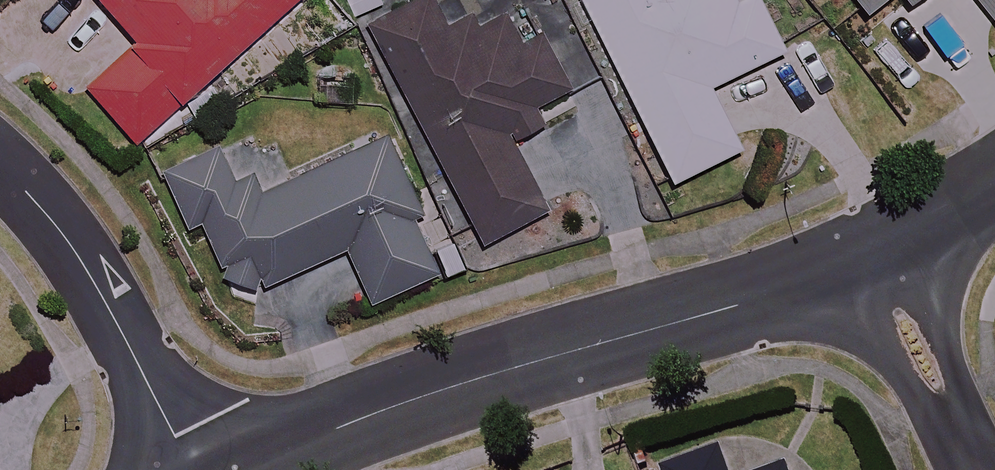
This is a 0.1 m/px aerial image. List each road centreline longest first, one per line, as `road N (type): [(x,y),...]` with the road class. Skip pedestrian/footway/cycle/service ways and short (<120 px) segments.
road 1 (tertiary): [(873,256),(757,302),(448,388),(241,469)]
road 2 (residential): [(188,469),(75,254),(0,165)]
road 3 (residential): [(873,256),(977,469)]
road 4 (tertiary): [(994,188),(873,256)]

